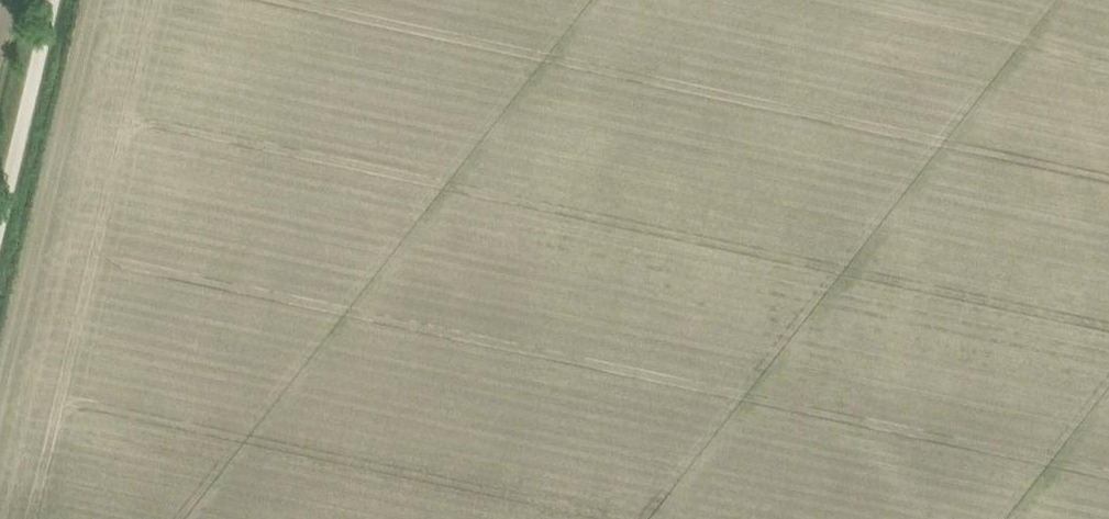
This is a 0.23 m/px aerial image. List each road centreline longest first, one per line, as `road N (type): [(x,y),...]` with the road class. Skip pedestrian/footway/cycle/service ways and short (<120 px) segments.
road 1 (unclassified): [(0,219),(52,0)]

